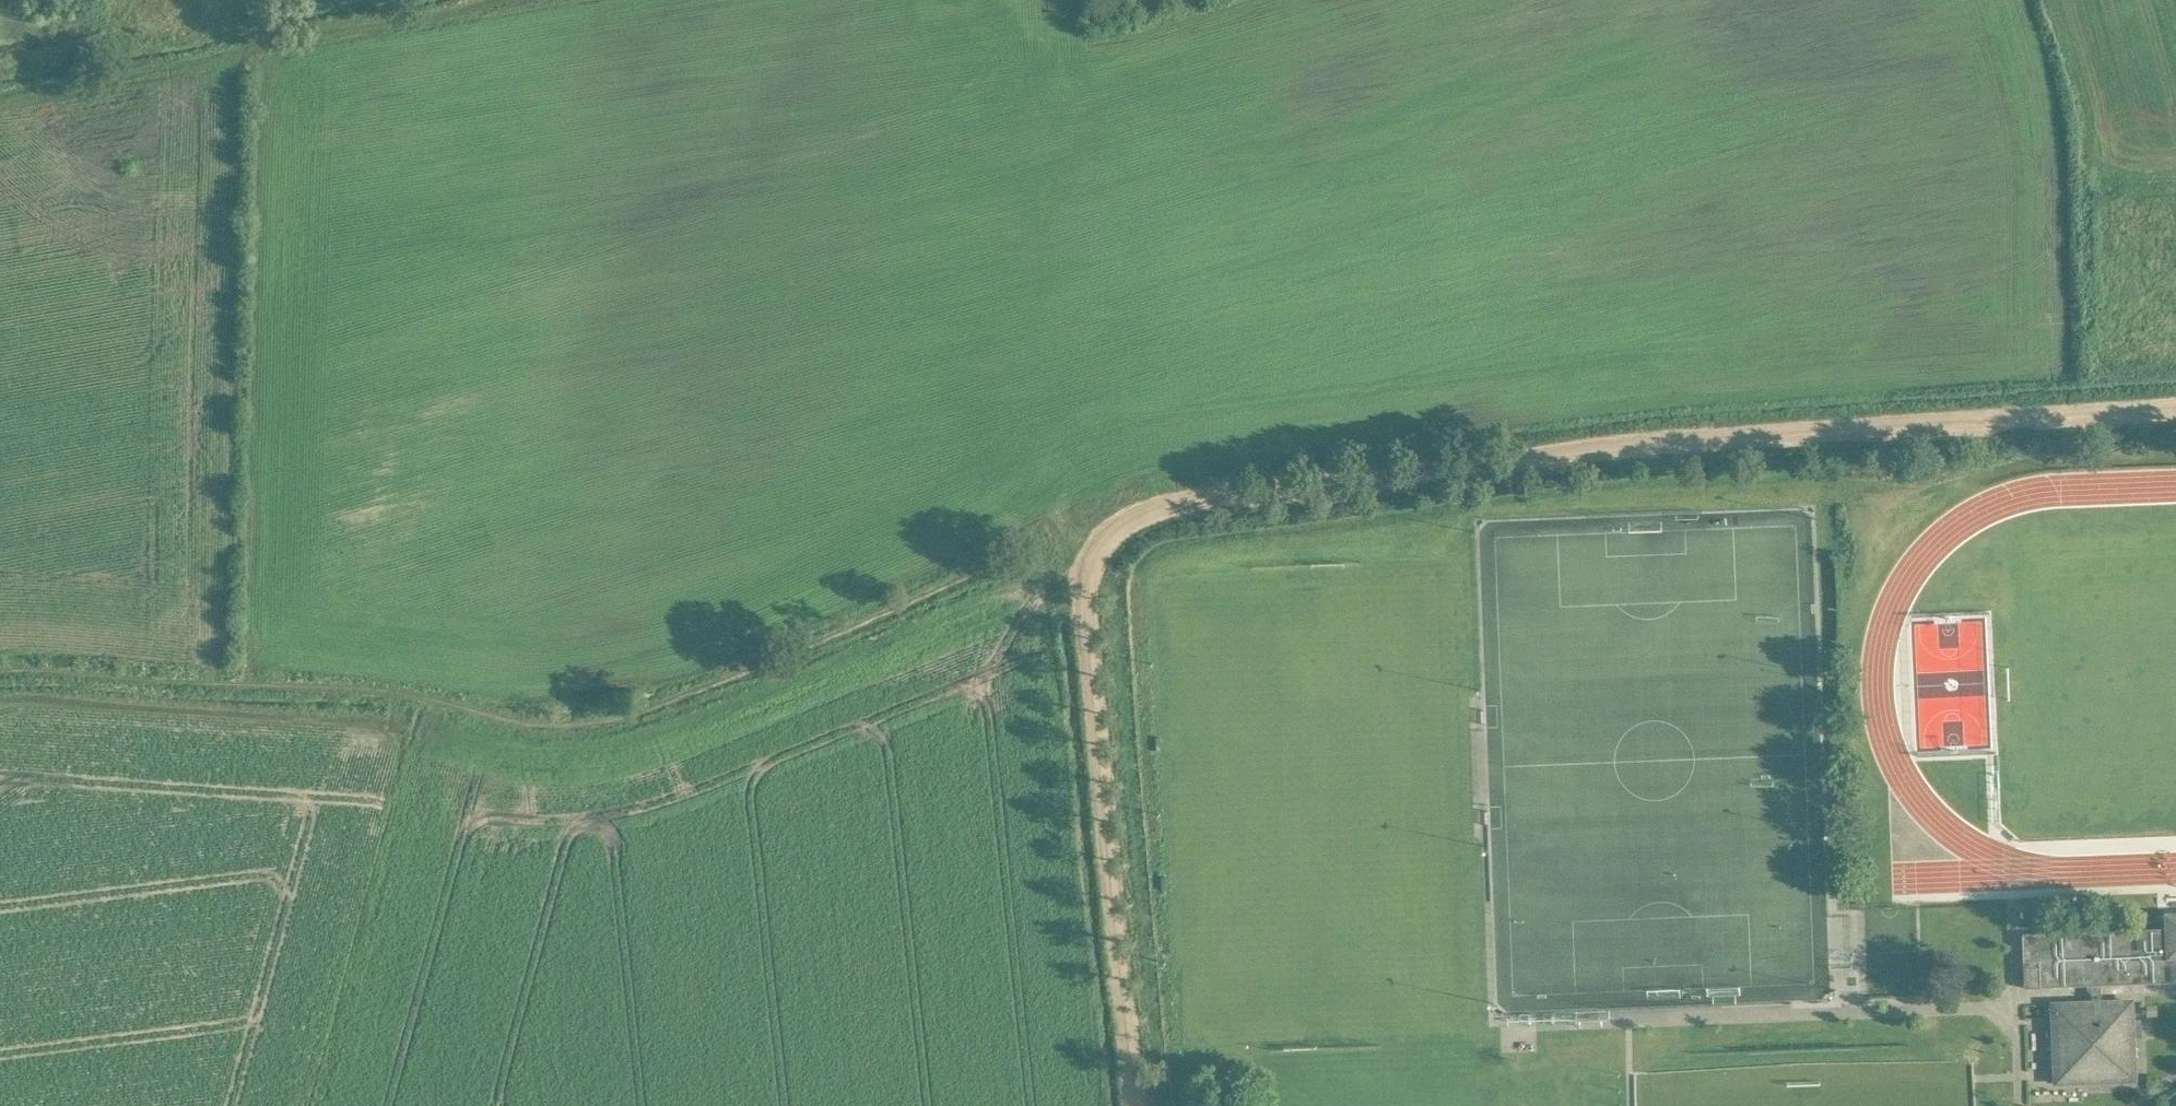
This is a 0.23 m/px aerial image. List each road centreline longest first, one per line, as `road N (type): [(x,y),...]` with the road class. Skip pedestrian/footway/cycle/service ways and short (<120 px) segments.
road 1 (track): [(2175,409),(1636,442),(1167,503),(1124,524),(1084,588)]
road 2 (track): [(1084,588),(1039,577),(924,599),(655,712),(562,723),(340,687),(0,680)]
road 3 (track): [(1143,1105),(1084,588)]

